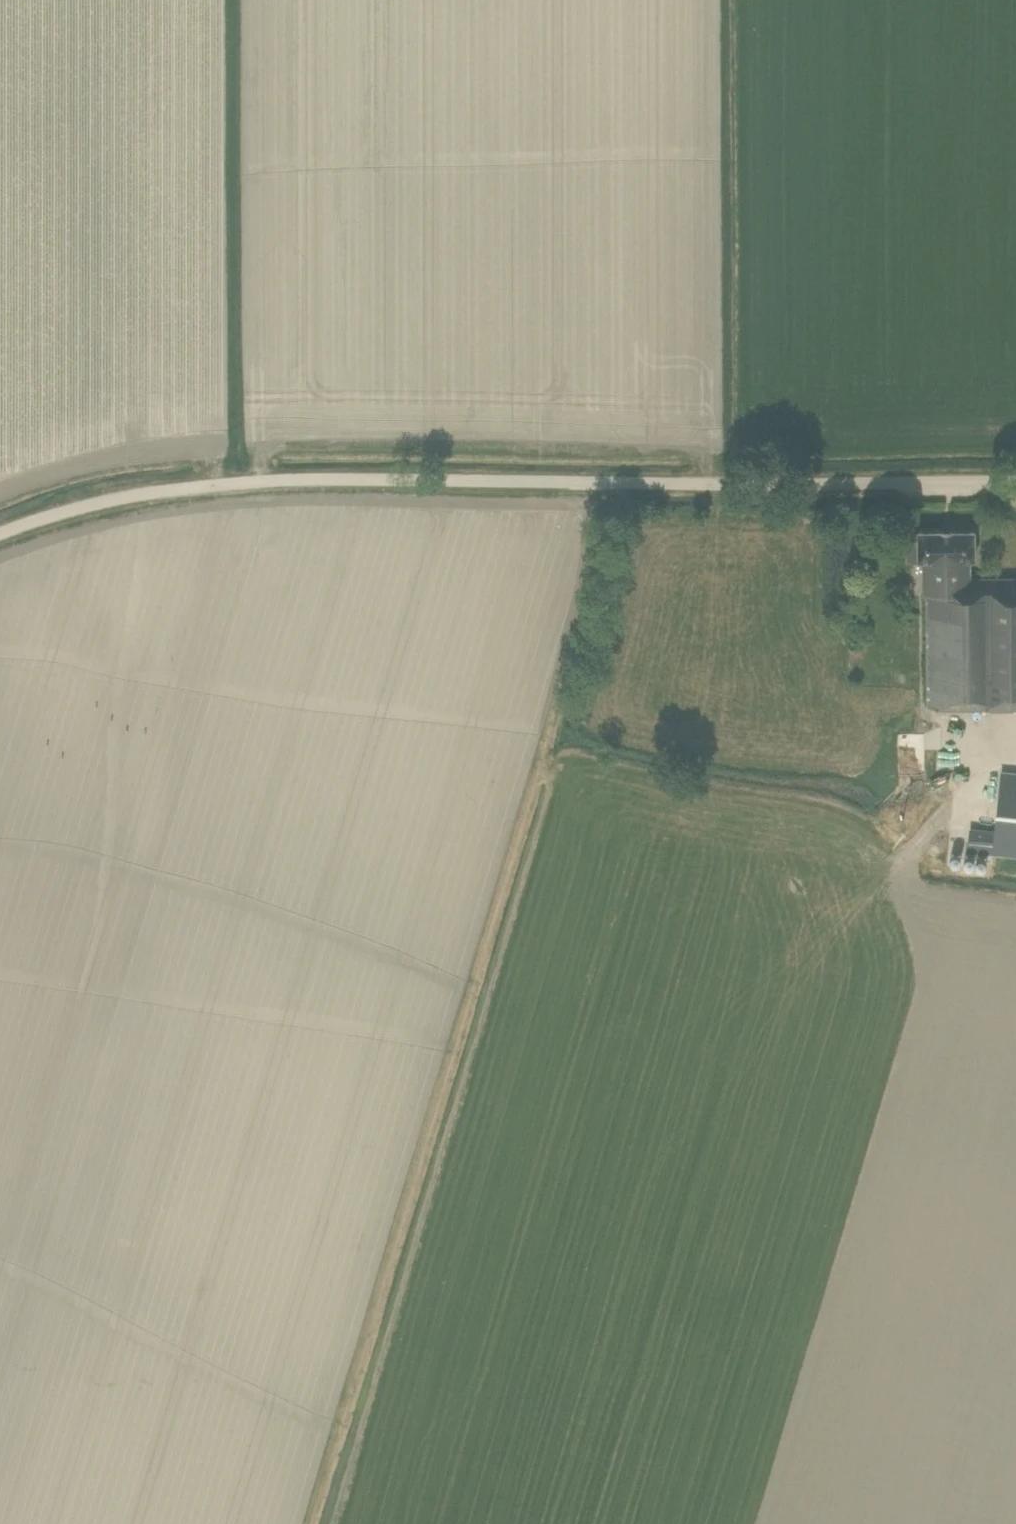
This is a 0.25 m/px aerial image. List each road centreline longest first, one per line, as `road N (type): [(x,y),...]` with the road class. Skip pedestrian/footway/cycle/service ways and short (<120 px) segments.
road 1 (unclassified): [(1015,482),(247,482),(139,494),(0,534)]

